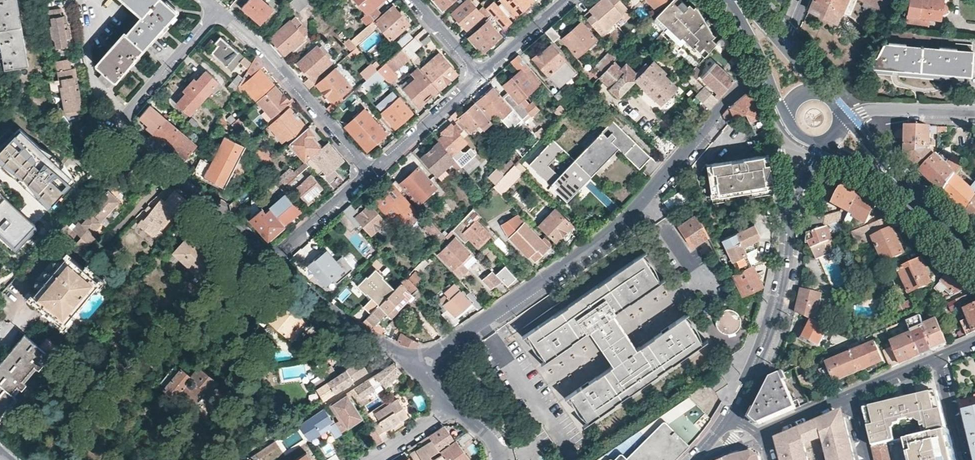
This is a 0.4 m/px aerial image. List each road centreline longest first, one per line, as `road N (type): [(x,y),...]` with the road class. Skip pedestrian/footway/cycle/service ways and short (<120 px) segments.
road 1 (tertiary): [(729,420),(772,329),(794,211),(820,142)]
road 2 (residential): [(429,365),(645,202)]
road 3 (residential): [(218,9),(370,172)]
road 4 (residential): [(272,256),(321,306),(429,365)]
road 5 (residential): [(645,202),(758,70)]
road 6 (residential): [(145,145),(272,256)]
road 7 (residential): [(370,172),(479,73)]
road 8 (residential): [(123,115),(218,9)]
road 9 (residential): [(974,113),(838,112)]
road 10 (residential): [(79,0),(94,89),(123,115)]
road 11 (residential): [(272,256),(370,172)]
road 12 (tertiary): [(917,204),(838,112)]

